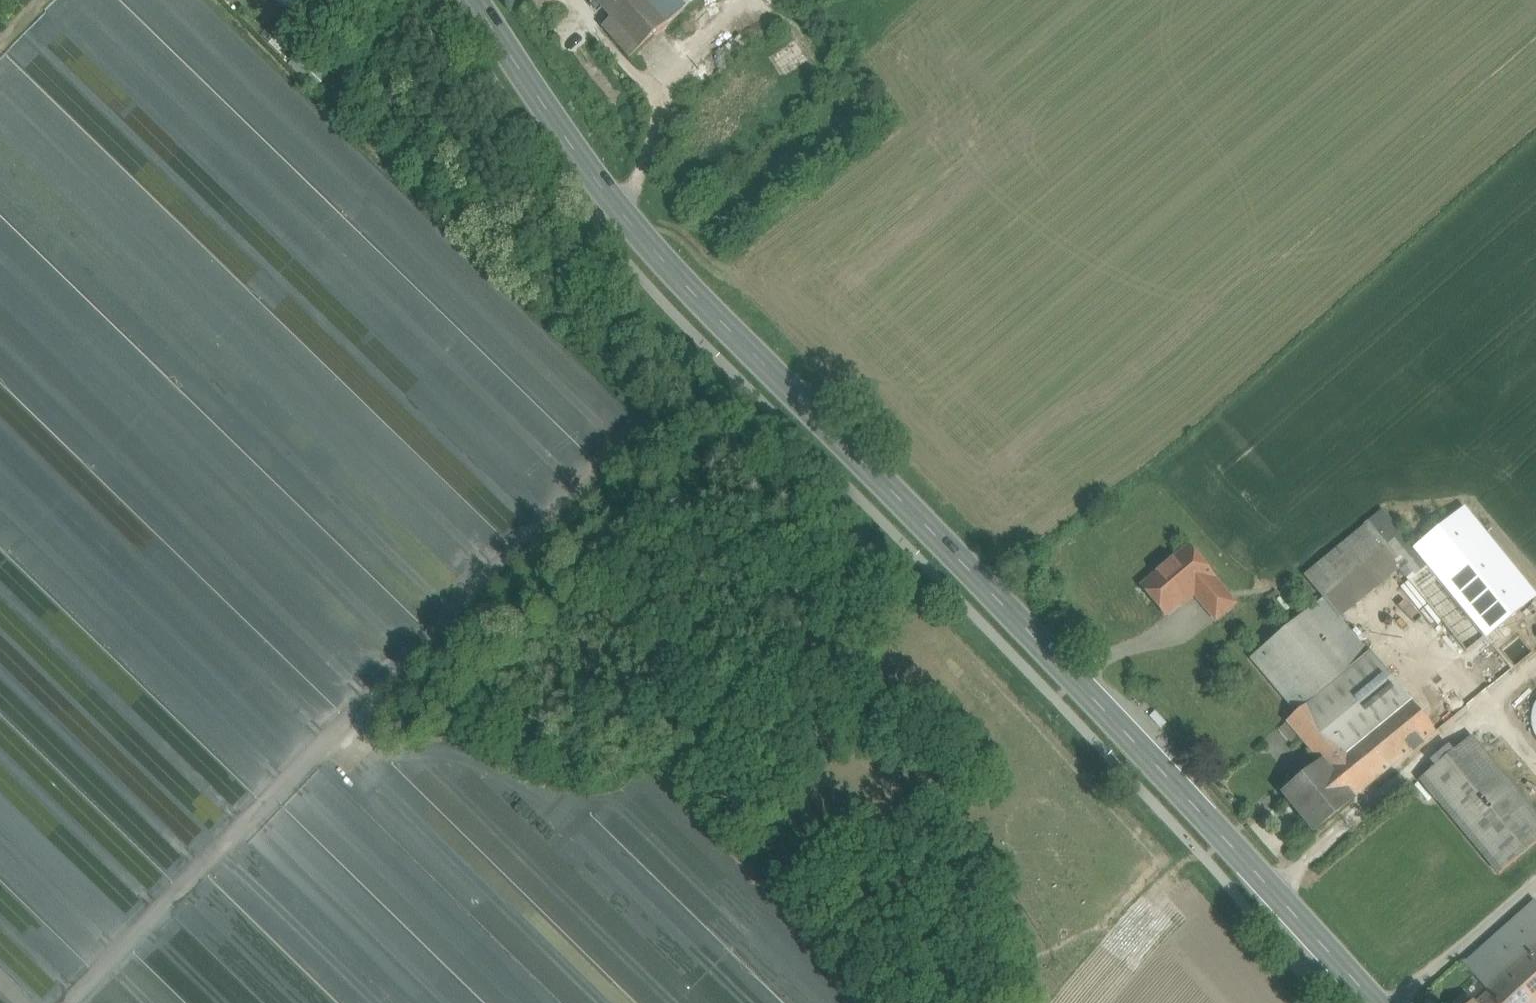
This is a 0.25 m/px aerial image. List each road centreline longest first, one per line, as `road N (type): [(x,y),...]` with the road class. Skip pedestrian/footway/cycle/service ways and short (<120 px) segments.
road 1 (secondary): [(1375,1002),(1003,597),(722,321),(610,199),(478,0)]
road 2 (track): [(1405,1002),(1535,887)]

